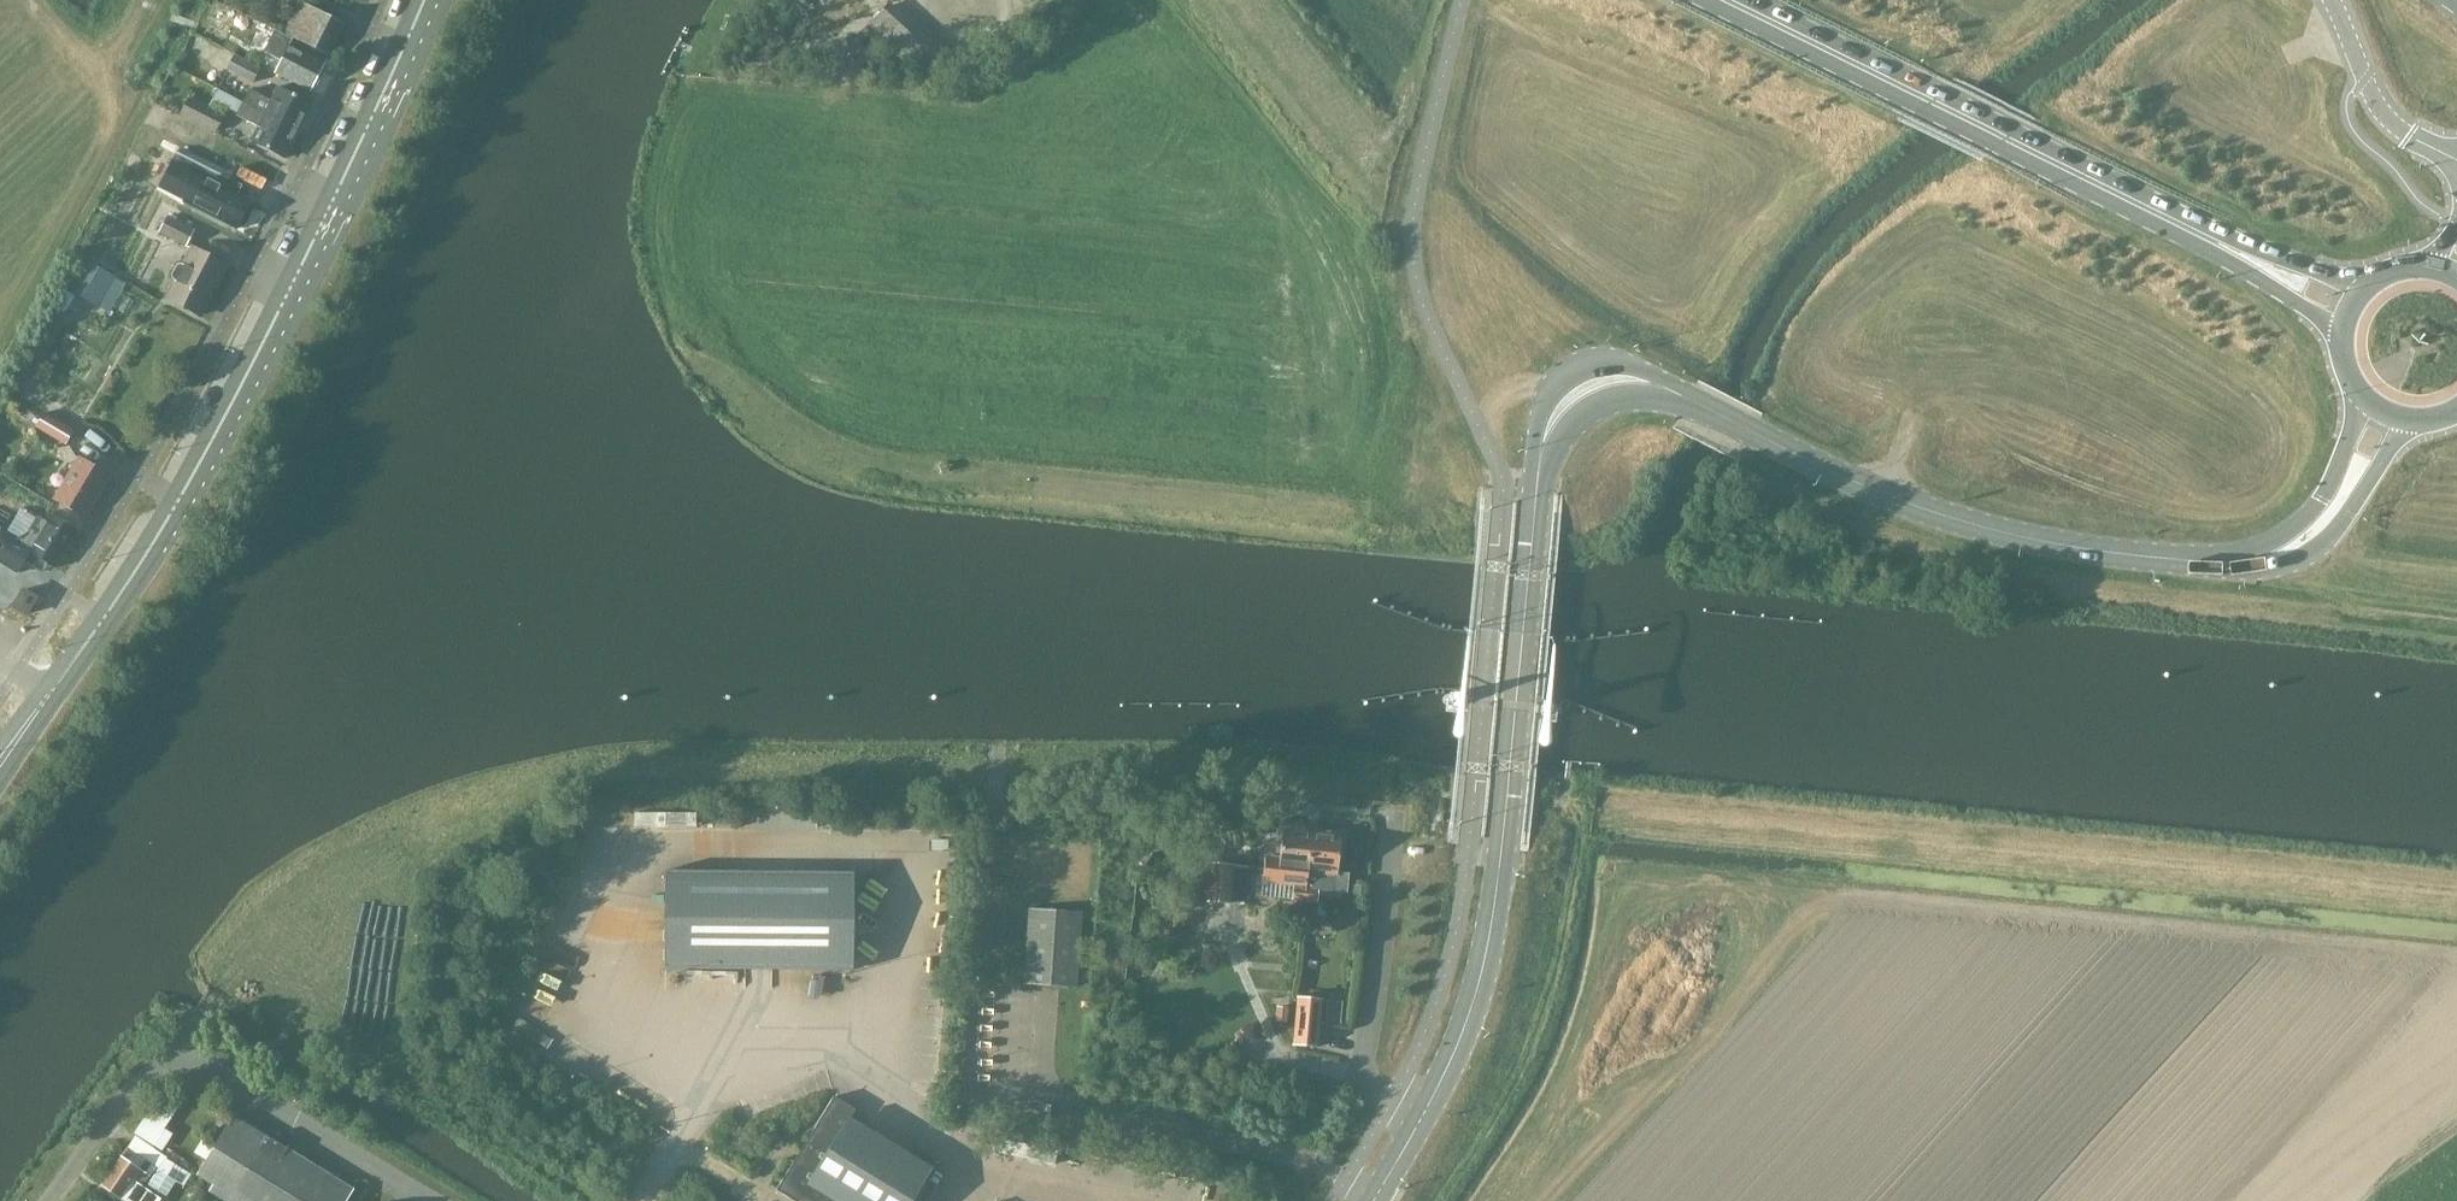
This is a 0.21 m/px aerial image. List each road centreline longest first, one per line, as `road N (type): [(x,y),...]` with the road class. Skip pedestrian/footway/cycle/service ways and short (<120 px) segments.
road 1 (unclassified): [(1370,1200),(1444,1068),(1479,972),(1548,423),(1566,399),(1608,380),(1643,382),(1700,406)]
road 2 (primary): [(3,755),(111,605),(204,451),(422,0)]
road 3 (unclassified): [(2335,506),(2296,545),(2258,560),(2061,546),(1902,503),(1700,406)]
road 4 (primary): [(1727,0),(2252,263)]
road 5 (unclassified): [(45,1200),(141,1076),(176,1064),(203,1066),(430,1200)]
road 6 (unclassified): [(2330,0),(2380,109),(2456,160)]

